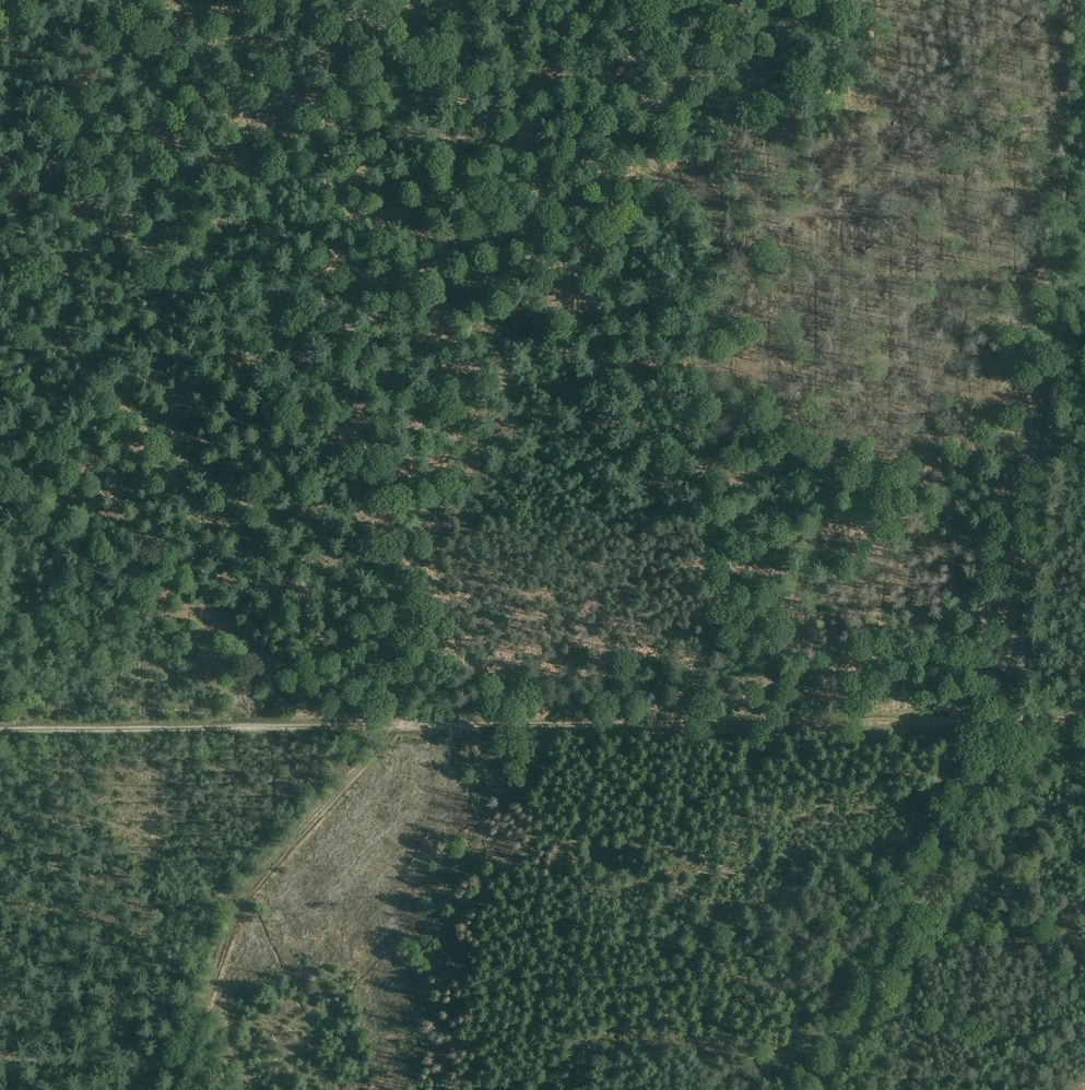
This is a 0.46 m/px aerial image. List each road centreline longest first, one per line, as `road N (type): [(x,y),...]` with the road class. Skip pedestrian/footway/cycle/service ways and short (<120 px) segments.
road 1 (unclassified): [(821,1089),(1018,692),(1084,138)]
road 2 (track): [(395,723),(1084,716)]
road 3 (track): [(390,217),(538,210),(1075,216)]
road 4 (track): [(389,0),(391,595)]
road 5 (track): [(395,723),(393,739),(248,901),(185,1064),(0,1055)]
road 6 (track): [(391,595),(183,444),(93,351),(0,327)]
road 7 (track): [(0,728),(395,723)]
road 8 (track): [(391,595),(395,723)]

